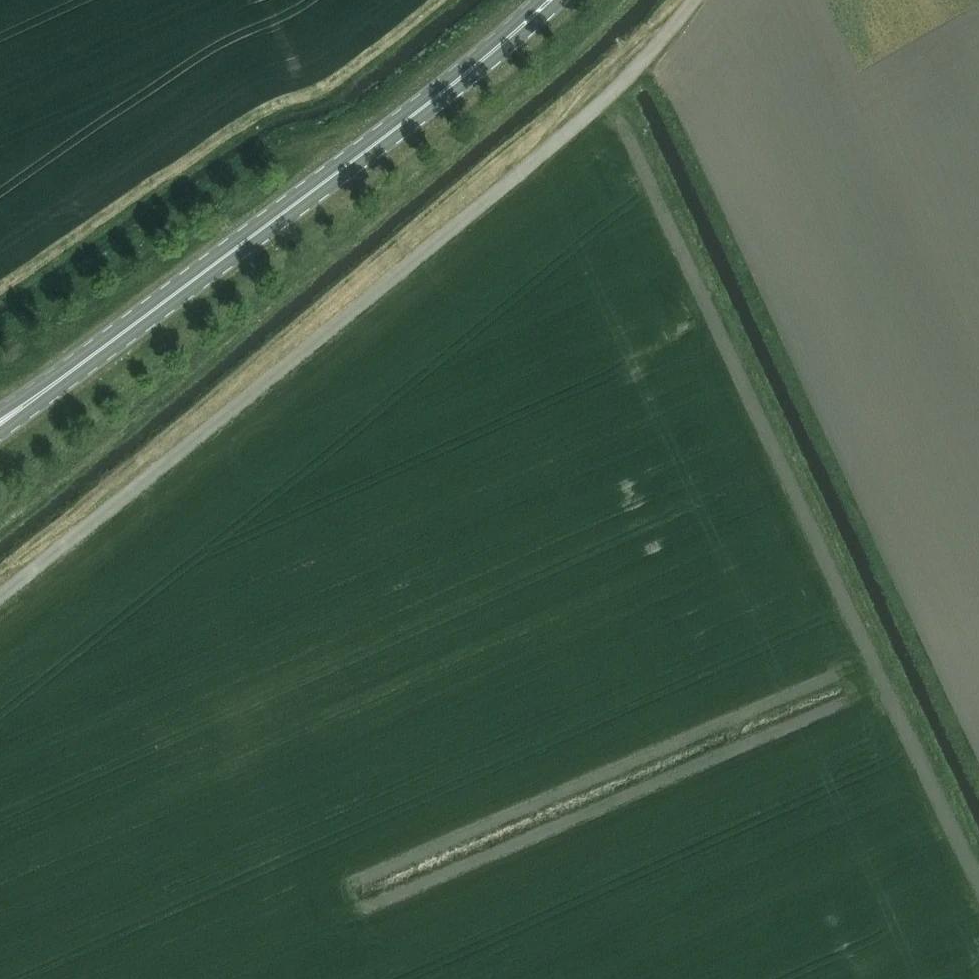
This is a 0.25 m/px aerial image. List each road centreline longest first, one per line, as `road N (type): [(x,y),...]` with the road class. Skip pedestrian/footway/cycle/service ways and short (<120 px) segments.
road 1 (unclassified): [(0,597),(565,136),(695,0)]
road 2 (primary): [(13,413),(469,81),(543,0)]

